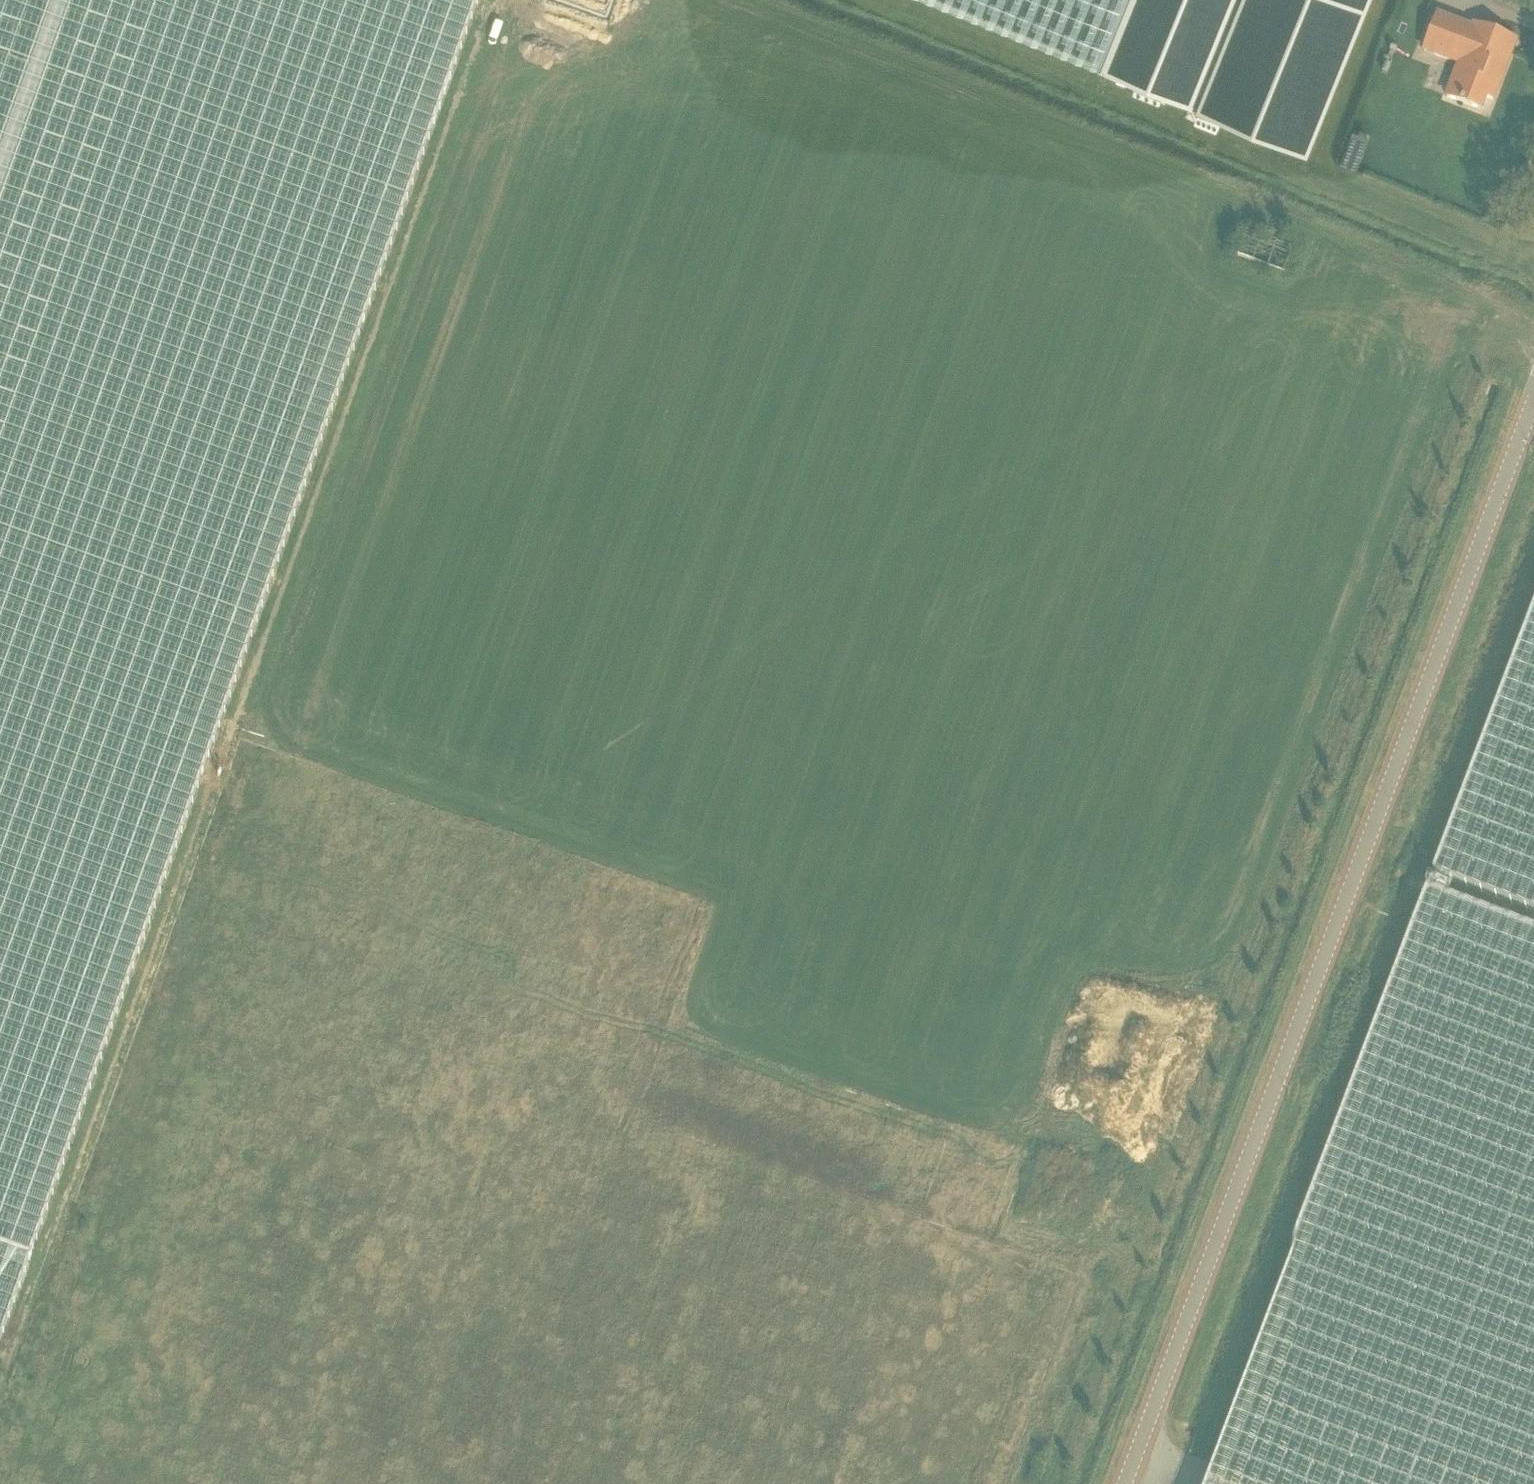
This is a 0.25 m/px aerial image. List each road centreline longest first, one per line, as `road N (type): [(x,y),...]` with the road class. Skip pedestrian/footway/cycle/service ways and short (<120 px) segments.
road 1 (unclassified): [(1126,1483),(1533,404)]

